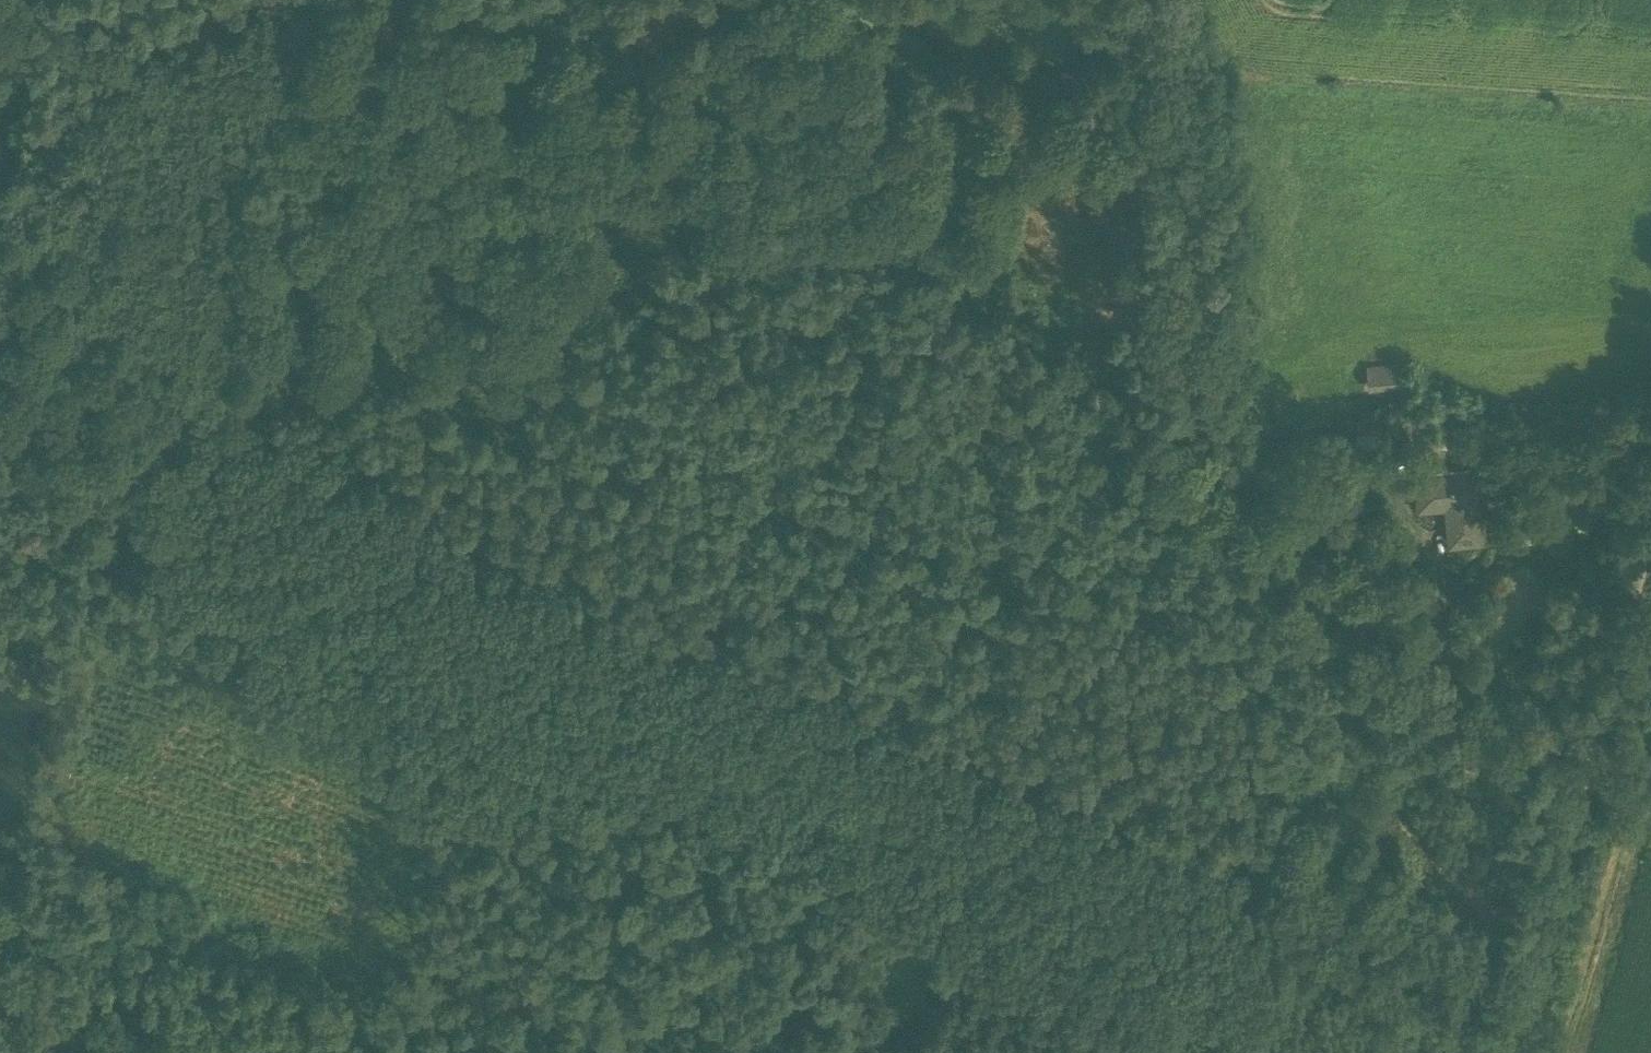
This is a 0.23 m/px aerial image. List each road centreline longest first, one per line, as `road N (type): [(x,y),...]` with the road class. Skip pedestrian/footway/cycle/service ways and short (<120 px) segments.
road 1 (unclassified): [(1498,1052),(1593,770)]
road 2 (unclassified): [(1593,770),(1650,540)]

